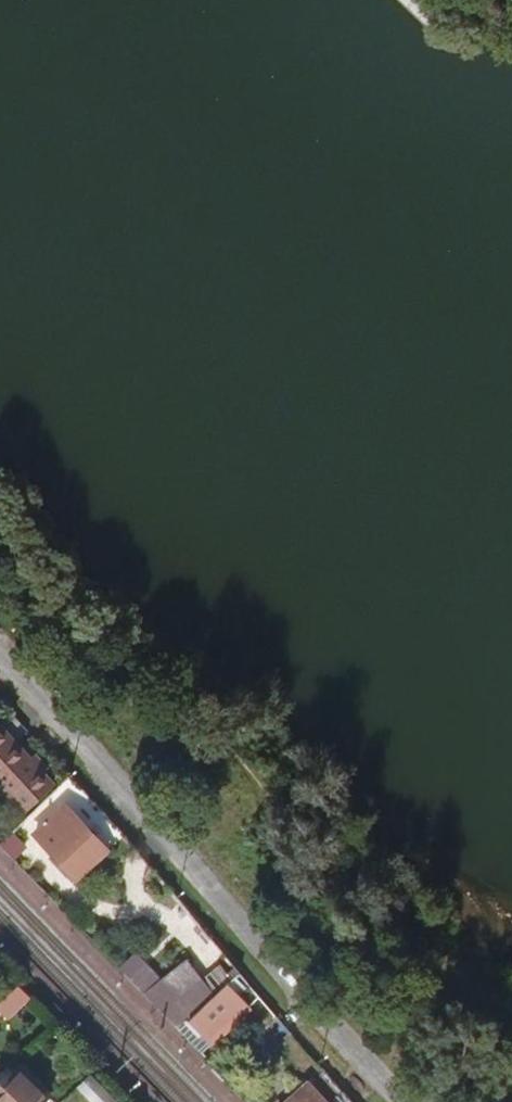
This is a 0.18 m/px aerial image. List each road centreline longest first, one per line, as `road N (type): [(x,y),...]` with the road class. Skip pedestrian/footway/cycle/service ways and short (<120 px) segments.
road 1 (residential): [(407,1101),(0,651)]

